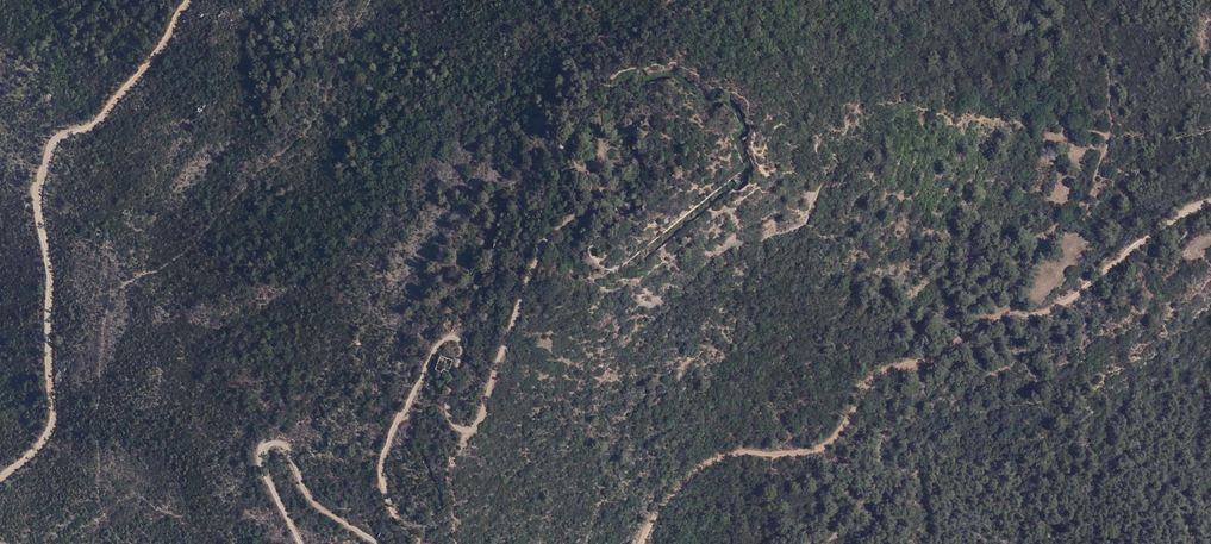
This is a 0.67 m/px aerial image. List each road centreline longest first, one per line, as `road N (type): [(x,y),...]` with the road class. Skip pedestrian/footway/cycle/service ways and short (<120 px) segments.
road 1 (track): [(638,543),(651,519),(707,463),(824,444),(876,374),(928,359),(1005,312),(1053,308),(1174,217),(1210,201)]
road 2 (track): [(417,543),(417,533),(394,511),(382,457),(444,339),(461,338),(465,348),(449,417),(471,428),(481,416),(550,234)]
road 3 (track): [(187,0),(166,39),(95,124),(53,142),(34,194),(50,273),(53,416),(43,441),(0,478)]
road 4 (track): [(302,543),(260,461),(263,446),(274,441),(285,446),(316,504),(379,543)]

